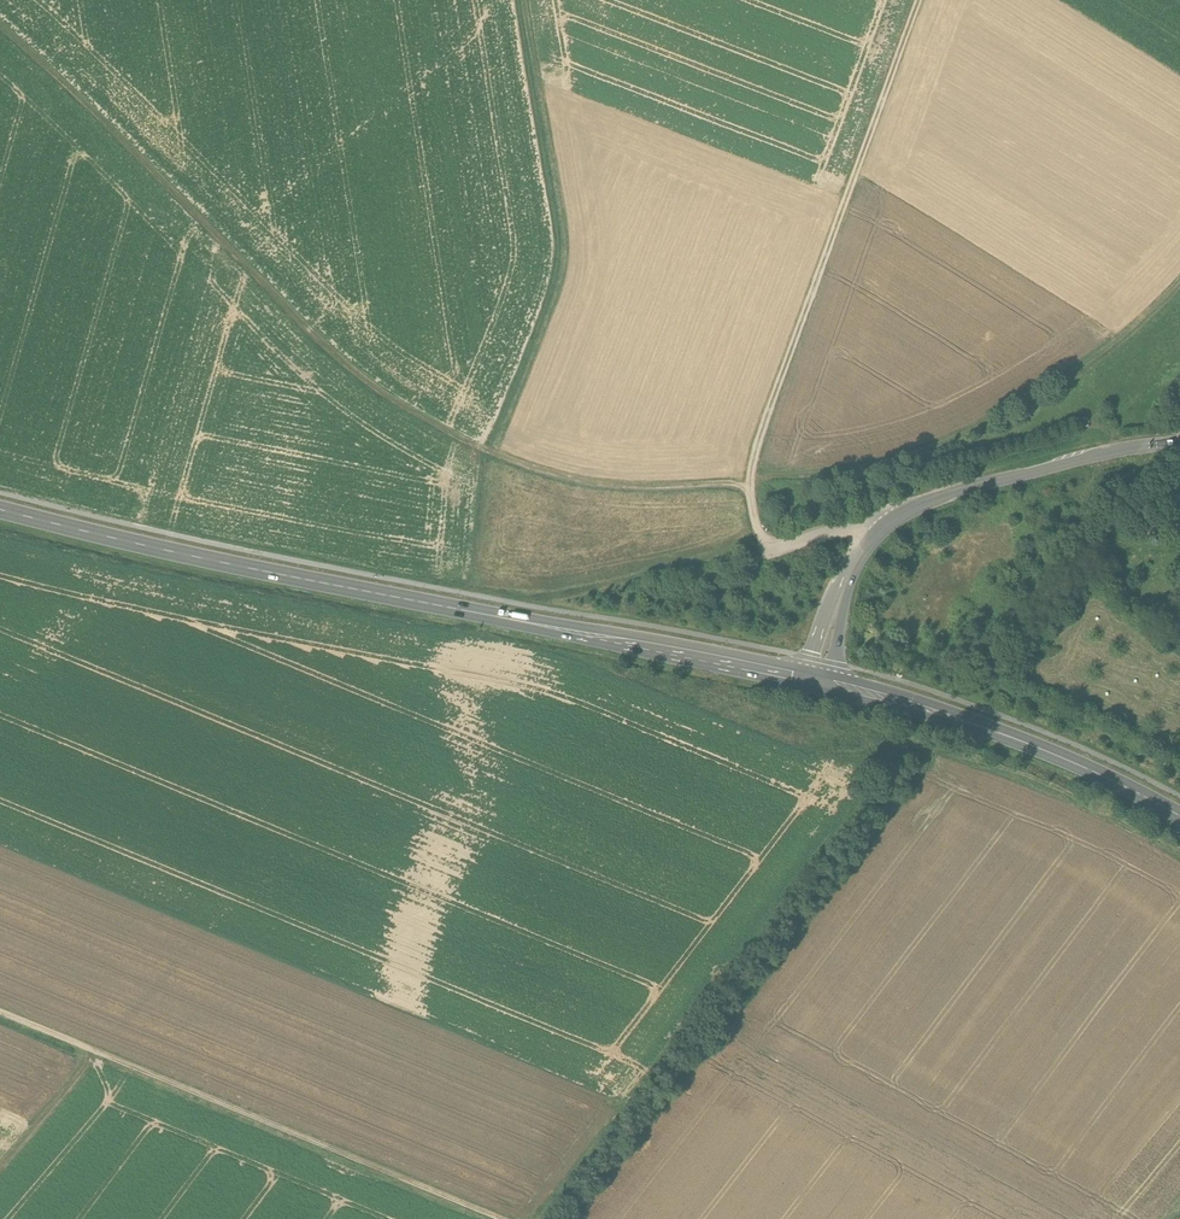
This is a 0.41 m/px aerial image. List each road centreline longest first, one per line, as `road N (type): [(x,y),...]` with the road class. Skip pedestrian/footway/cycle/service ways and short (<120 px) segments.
road 1 (track): [(749,484),(564,477),(437,423),(318,332),(0,15)]
road 2 (secondary): [(0,506),(813,684)]
road 3 (track): [(768,553),(750,470),(921,0)]
road 4 (track): [(550,1218),(907,755)]
road 5 (track): [(951,763),(610,1218)]
road 6 (track): [(0,1014),(485,1218)]
road 7 (track): [(530,0),(569,257),(497,451)]
road 8 (secondary): [(813,684),(1000,735),(1179,812)]
road 9 (tertiary): [(882,526),(917,506),(1009,478),(1179,444)]
road 10 (track): [(951,763),(1042,794),(1179,868)]
road 11 (tertiary): [(813,684),(846,579),(882,526)]
road 12 (track): [(0,1168),(97,1054)]

